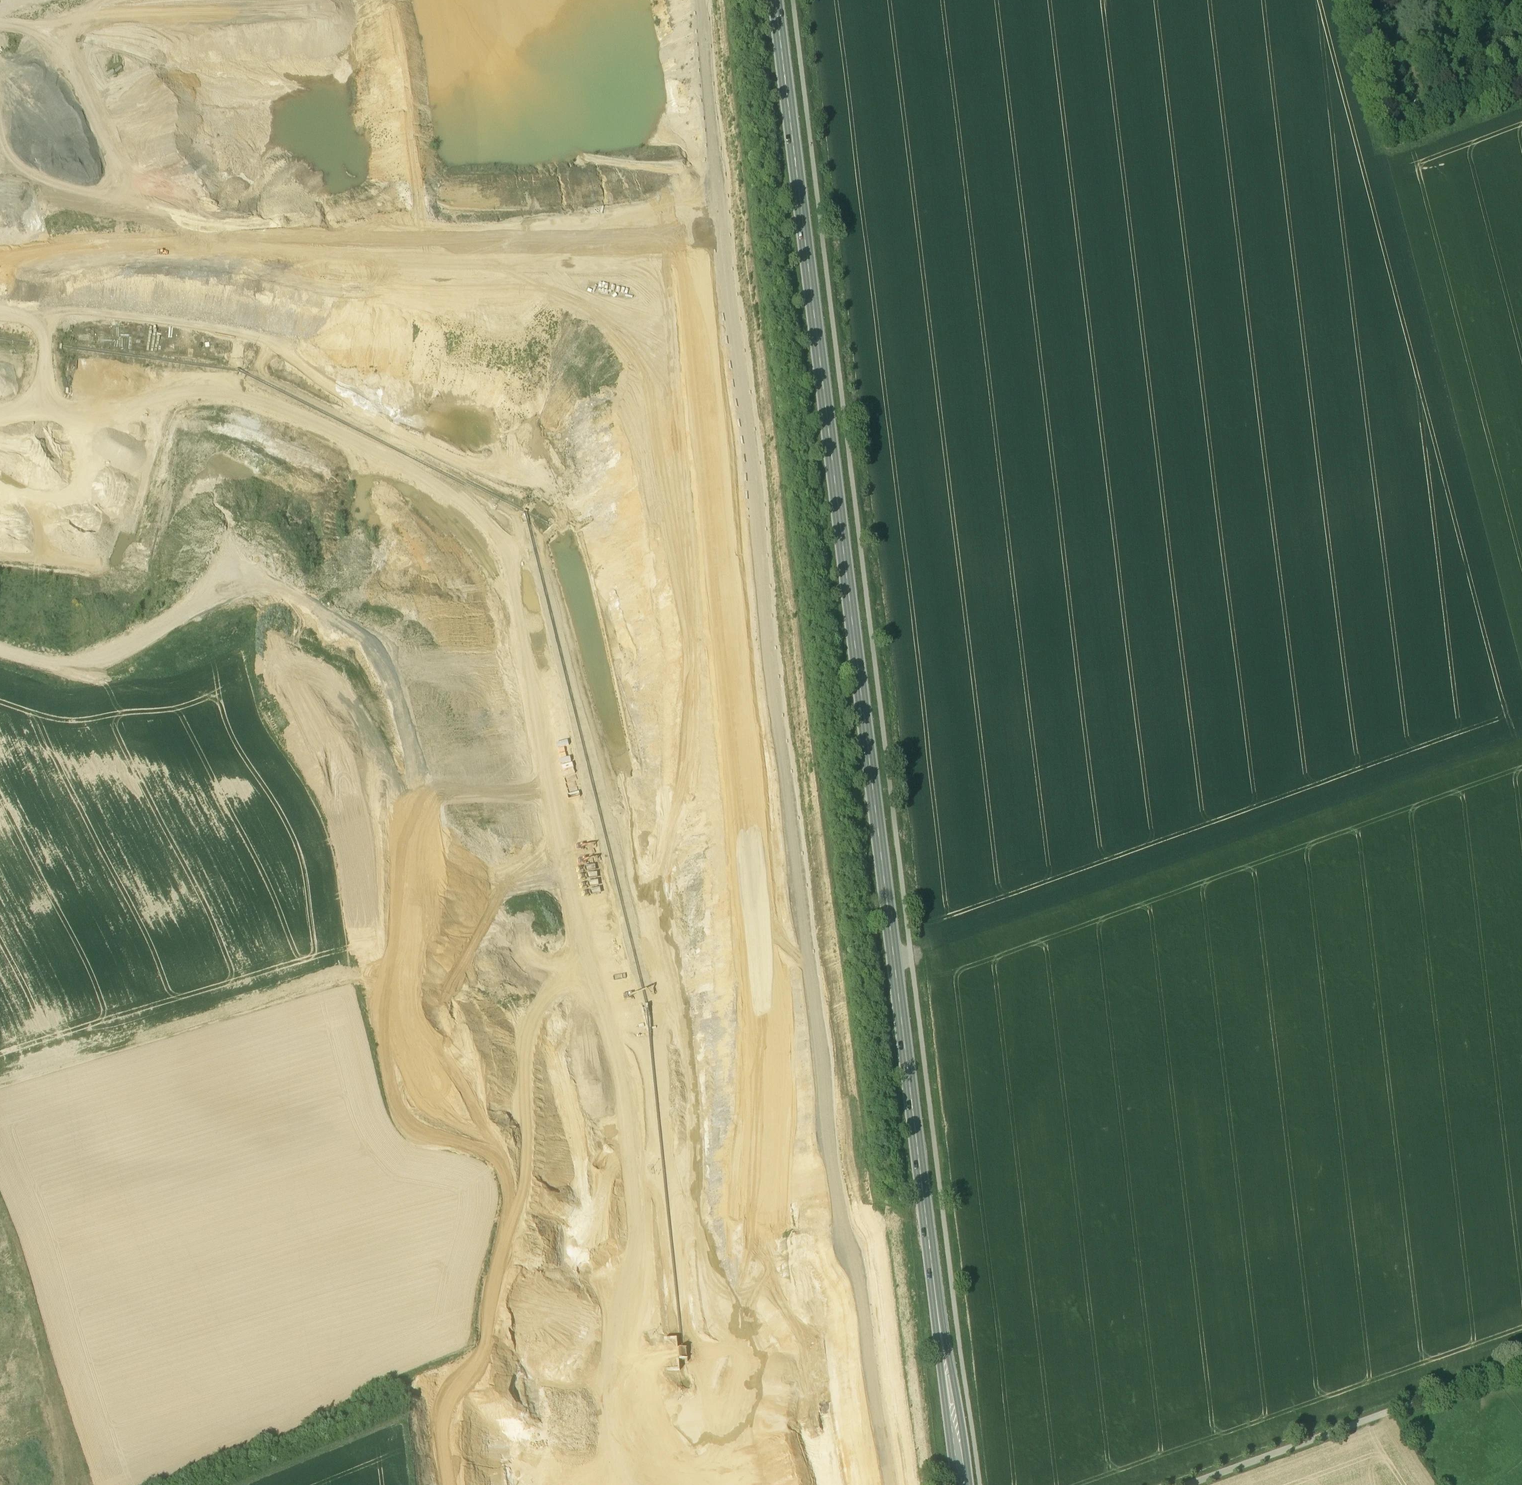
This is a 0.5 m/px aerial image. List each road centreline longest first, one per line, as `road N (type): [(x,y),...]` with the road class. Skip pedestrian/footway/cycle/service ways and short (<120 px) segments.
road 1 (secondary): [(963,1484),(775,0)]
road 2 (track): [(1362,0),(1391,114),(1401,122),(1422,122),(1521,82)]

